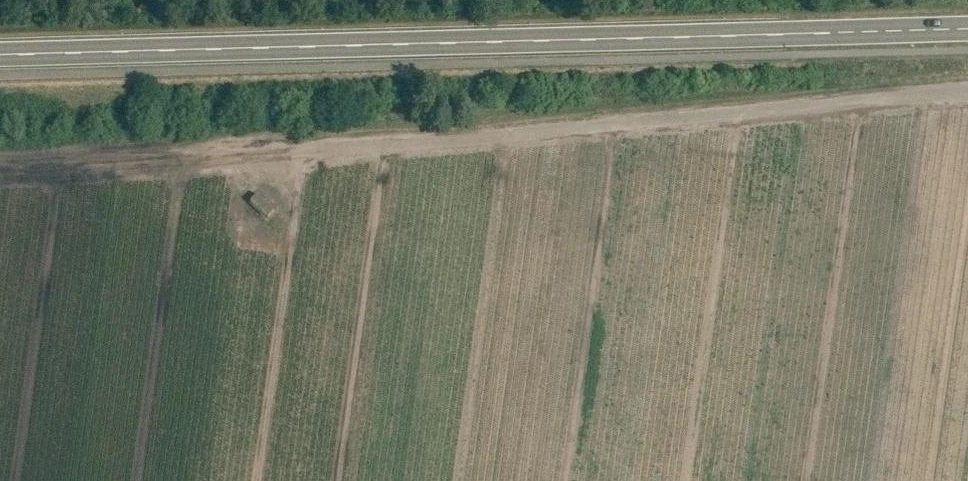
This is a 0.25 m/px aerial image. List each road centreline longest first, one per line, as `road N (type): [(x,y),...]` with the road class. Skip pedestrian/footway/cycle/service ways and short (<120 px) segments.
road 1 (tertiary): [(0,57),(967,27)]
road 2 (track): [(301,149),(967,91)]

